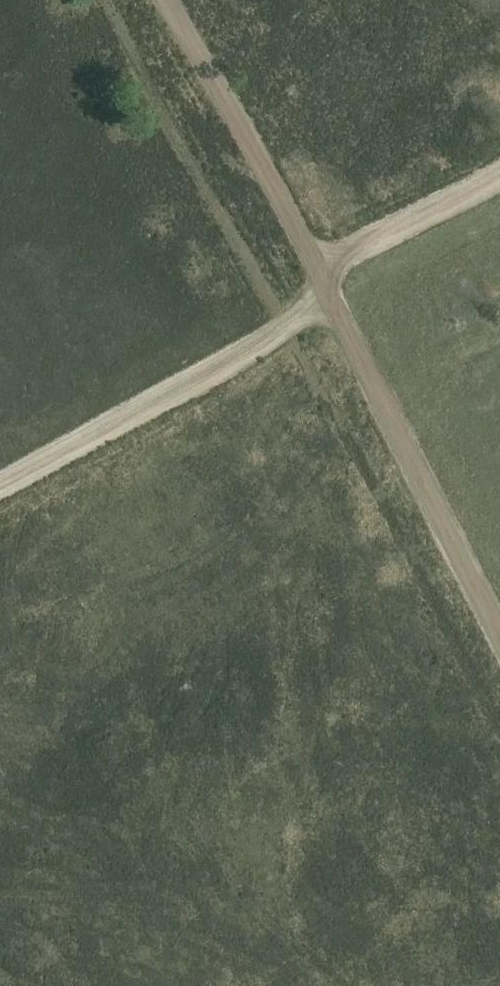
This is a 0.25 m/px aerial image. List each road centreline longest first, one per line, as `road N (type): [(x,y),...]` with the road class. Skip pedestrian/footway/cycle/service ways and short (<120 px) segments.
road 1 (track): [(316,298),(287,336),(499,735)]
road 2 (track): [(316,298),(499,658)]

